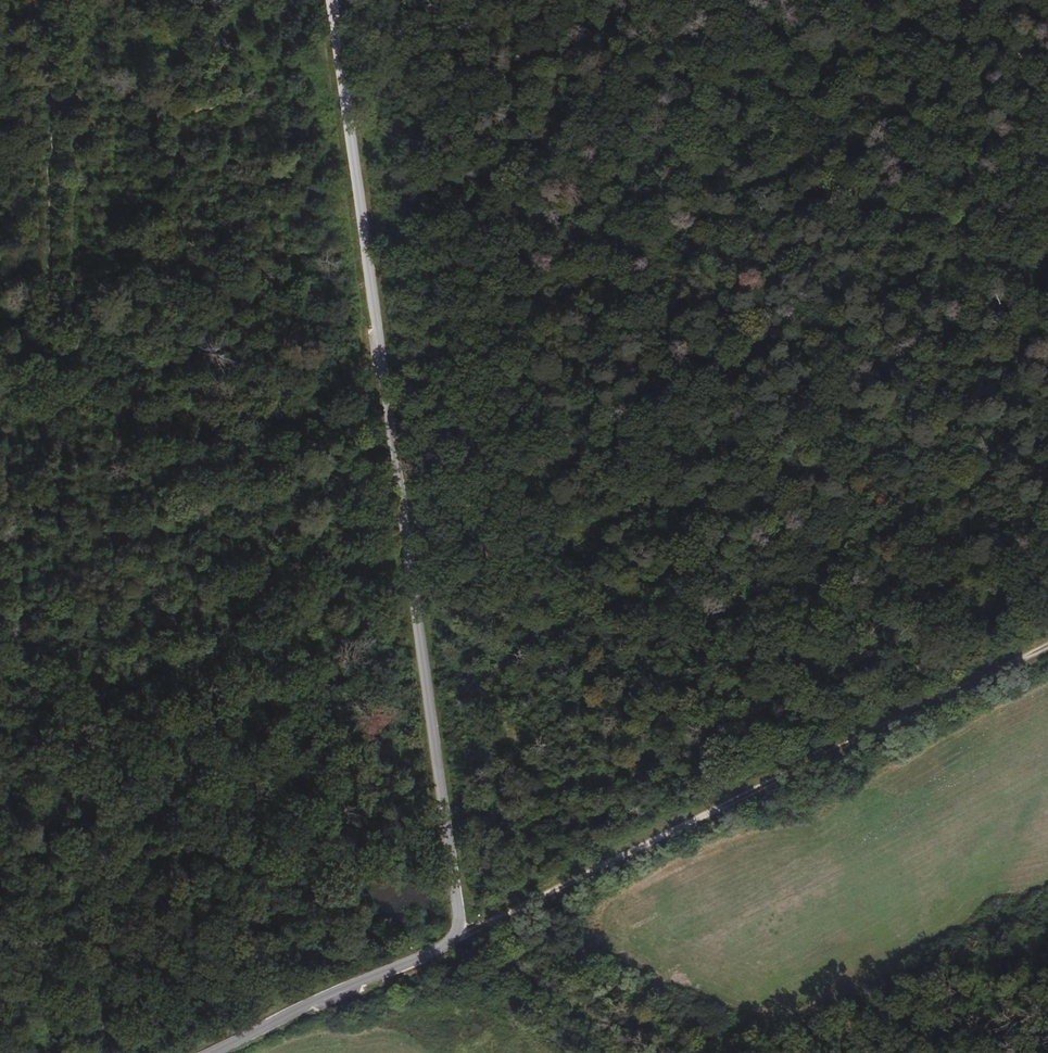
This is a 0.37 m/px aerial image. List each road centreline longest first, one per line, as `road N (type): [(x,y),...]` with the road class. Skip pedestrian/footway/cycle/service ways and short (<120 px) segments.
road 1 (unclassified): [(210,1052),(458,939),(334,0)]
road 2 (track): [(458,939),(1047,643)]

